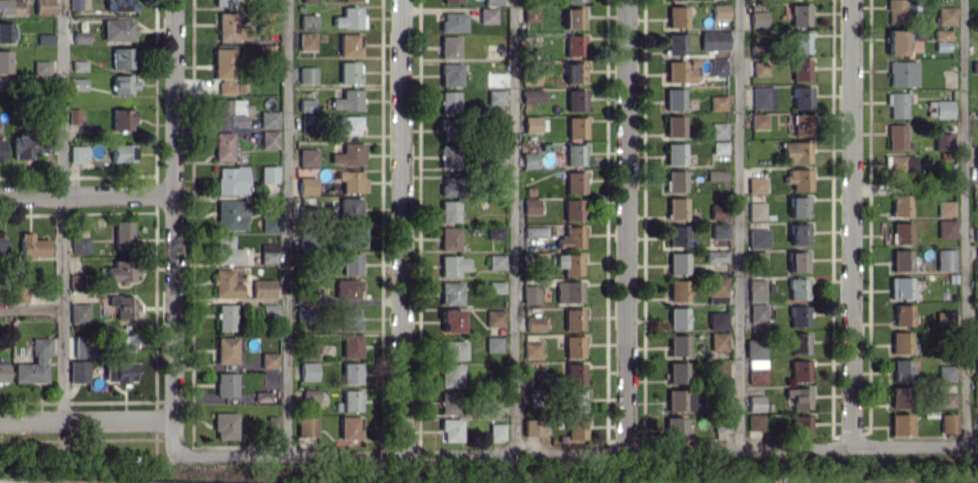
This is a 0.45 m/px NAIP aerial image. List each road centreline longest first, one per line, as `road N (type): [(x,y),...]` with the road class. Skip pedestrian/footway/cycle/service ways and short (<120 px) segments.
road 1 (residential): [(176,458),(977,445)]
road 2 (residential): [(173,0),(168,283),(176,458)]
road 3 (residential): [(401,0),(402,454)]
road 4 (residential): [(625,0),(626,451)]
road 5 (residential): [(850,0),(850,445)]
road 6 (residential): [(0,422),(176,419)]
road 7 (residential): [(0,195),(175,193)]

